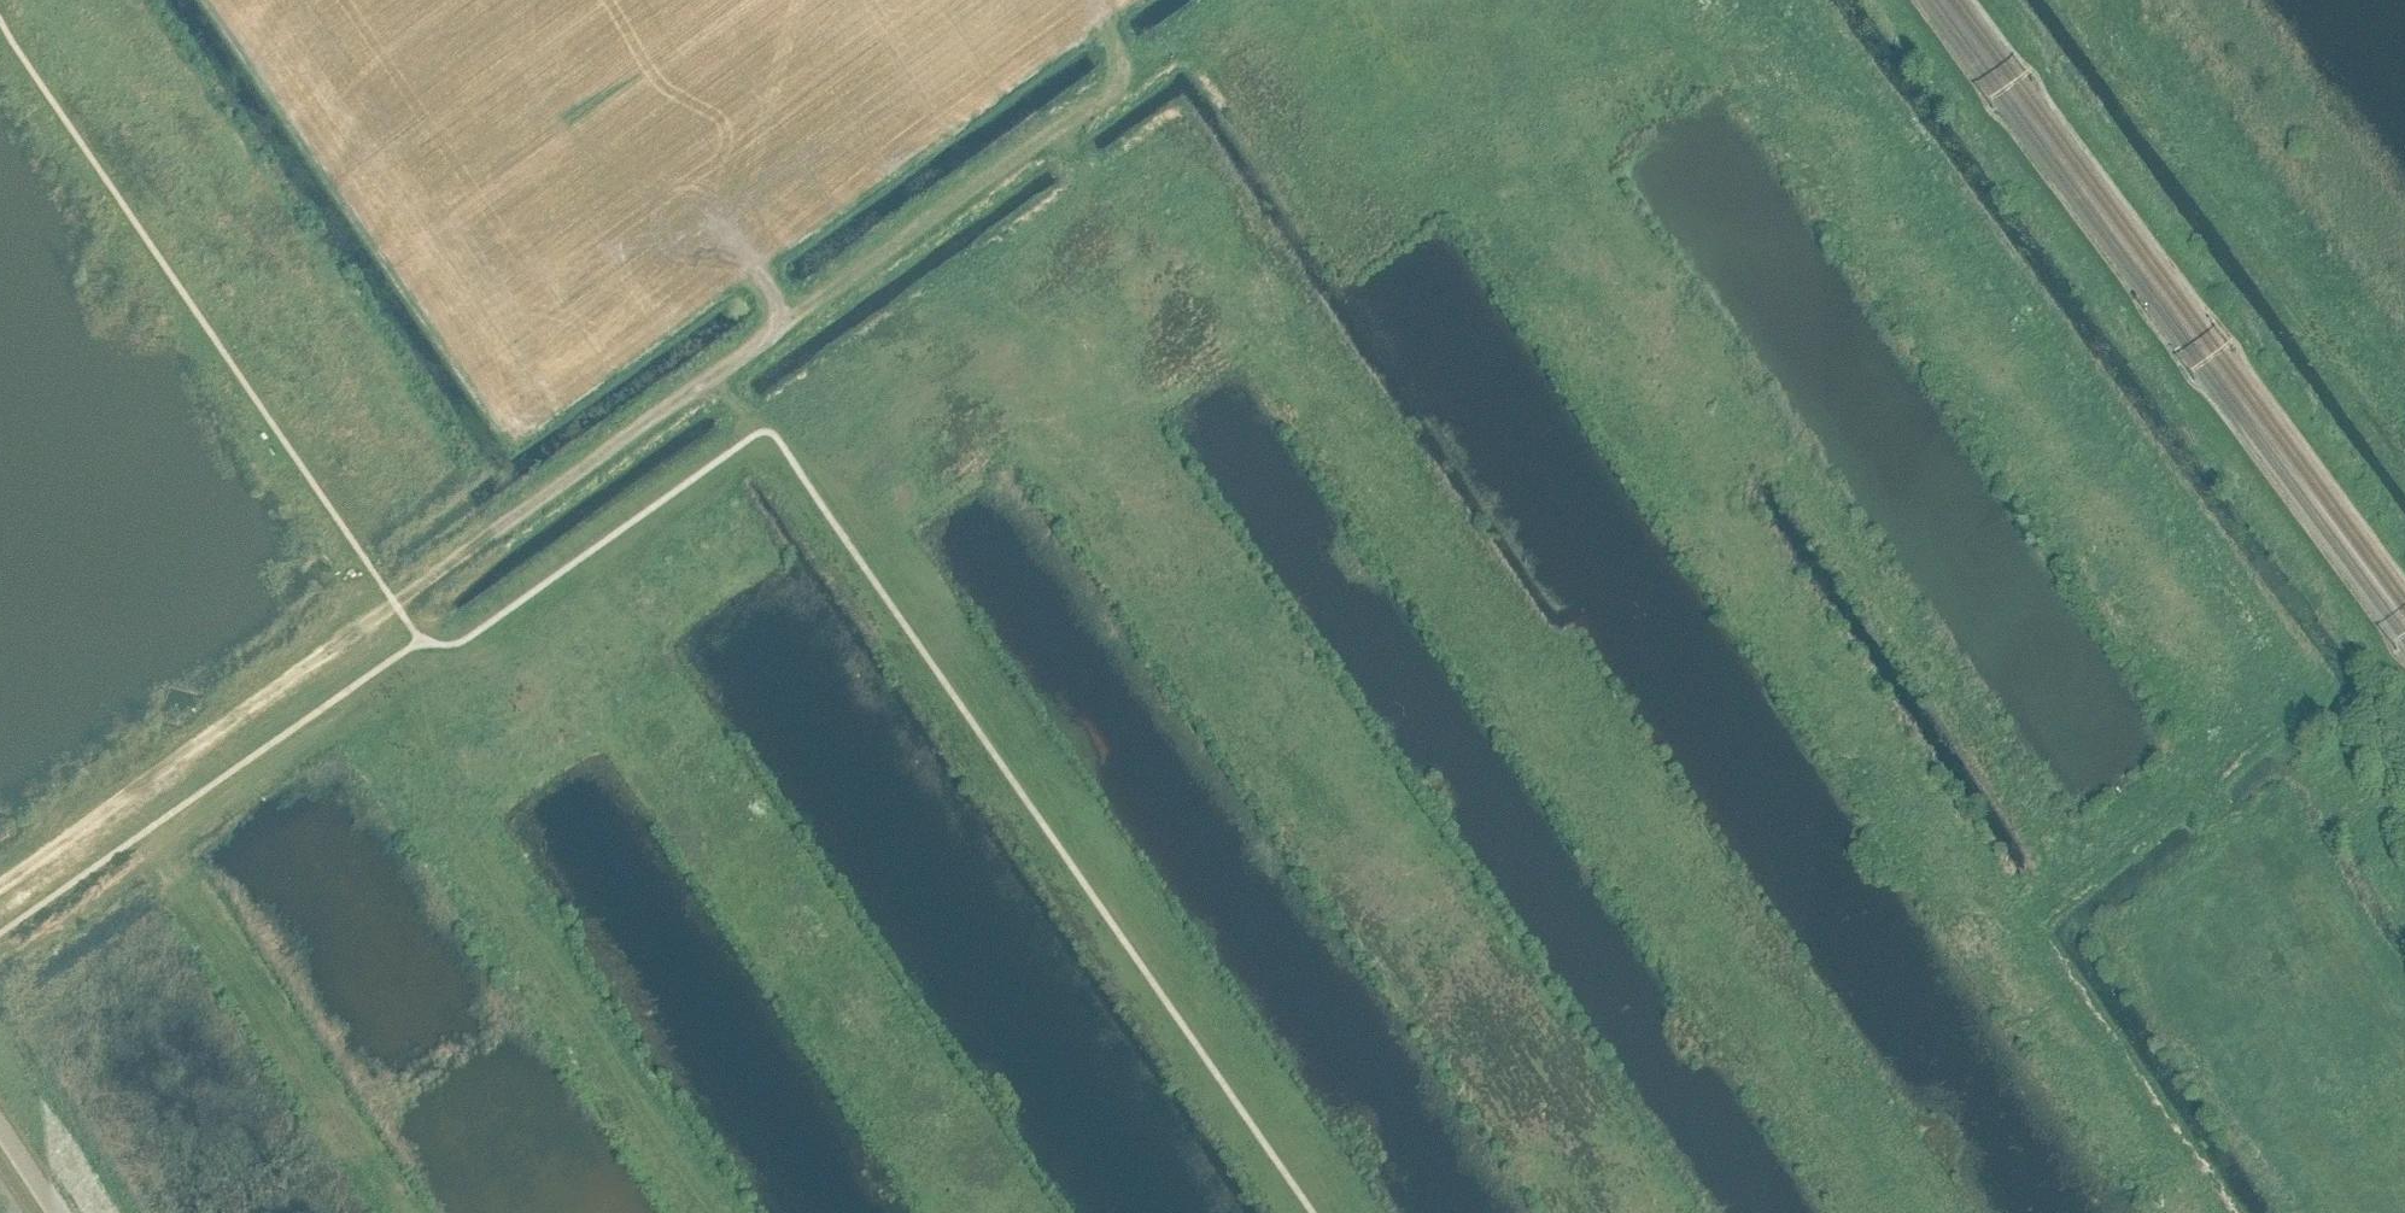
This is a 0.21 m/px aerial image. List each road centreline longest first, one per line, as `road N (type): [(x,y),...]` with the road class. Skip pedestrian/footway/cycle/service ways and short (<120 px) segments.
road 1 (track): [(0,888),(1173,45)]

